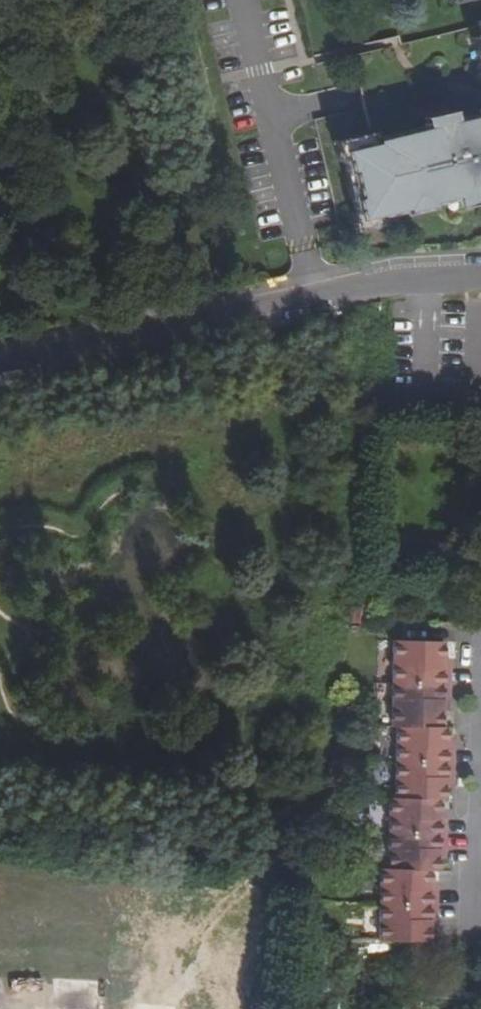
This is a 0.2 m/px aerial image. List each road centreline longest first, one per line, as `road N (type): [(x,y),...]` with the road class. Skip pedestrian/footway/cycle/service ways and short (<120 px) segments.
road 1 (unclassified): [(480,277),(376,283),(0,365)]

